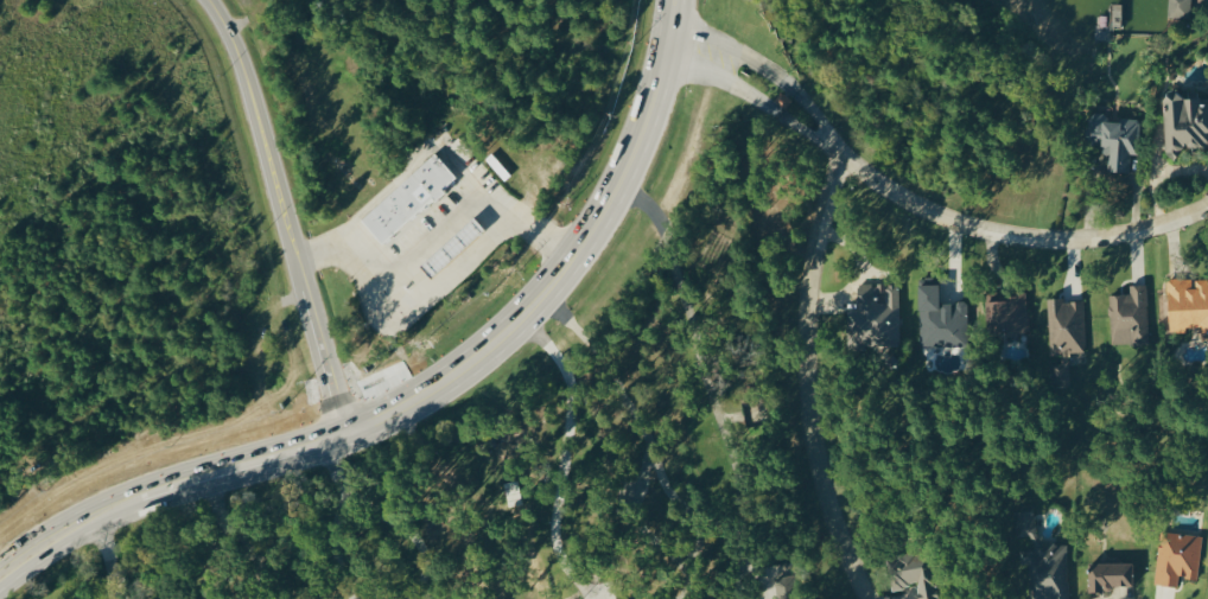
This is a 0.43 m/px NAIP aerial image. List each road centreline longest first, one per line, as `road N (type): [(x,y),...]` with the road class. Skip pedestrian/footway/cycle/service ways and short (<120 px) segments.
road 1 (tertiary): [(672,0),(650,114),(579,248),(520,323),(441,385),(343,434),(121,505),(0,580)]
road 2 (residential): [(210,0),(240,44),(343,434)]
road 3 (residential): [(847,165),(824,313),(824,371),(843,486),(886,598)]
road 4 (residential): [(1207,203),(1118,227),(974,222),(908,204),(847,165)]
road 5 (residential): [(847,165),(784,102),(666,51)]

